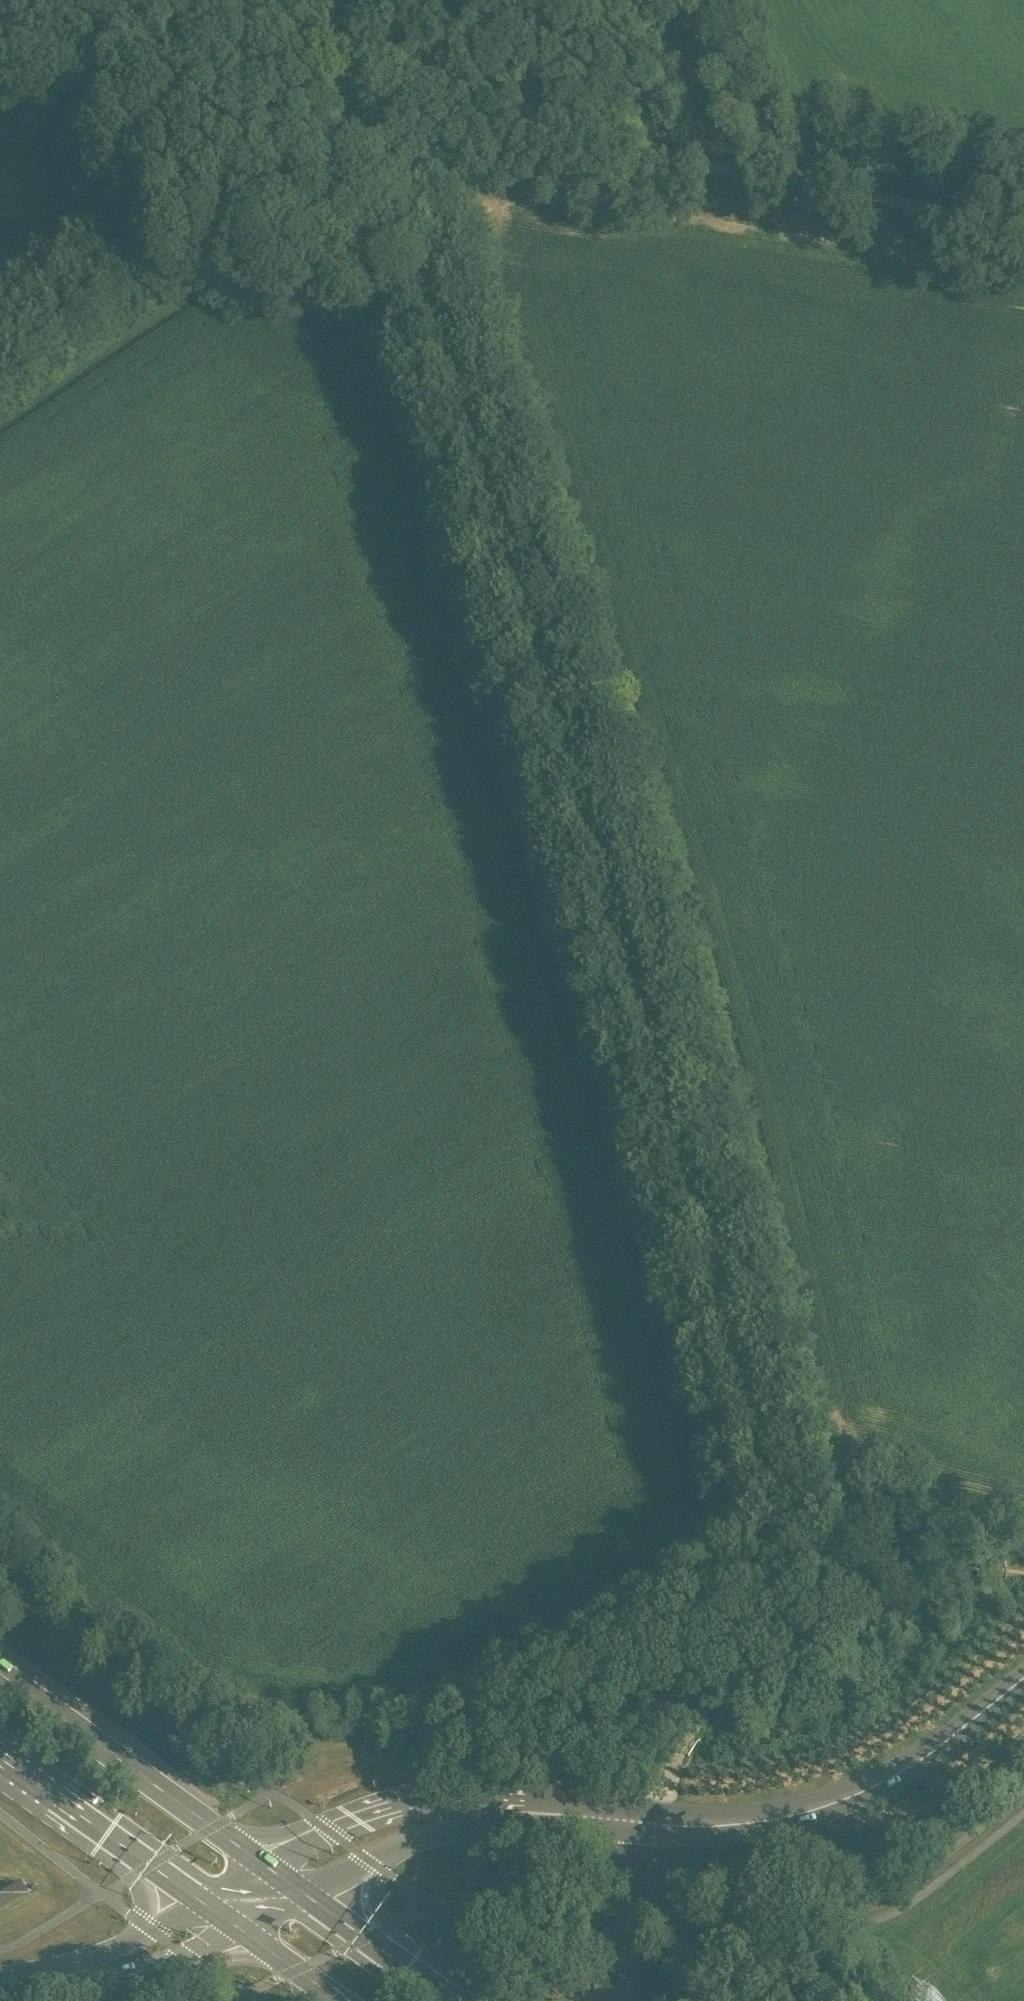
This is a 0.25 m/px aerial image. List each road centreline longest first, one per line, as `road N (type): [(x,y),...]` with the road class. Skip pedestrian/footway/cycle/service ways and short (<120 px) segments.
road 1 (track): [(646,1821),(765,1588),(782,1540),(780,1506),(555,708),(357,108)]
road 2 (track): [(357,108),(1023,220)]
road 3 (track): [(357,108),(0,348)]
road 4 (secondary): [(646,1821),(717,1825),(786,1815),(852,1793),(935,1746),(1023,1677)]
road 5 (track): [(357,108),(0,46)]
road 6 (primary): [(262,1861),(0,1673)]
road 7 (secondary): [(559,1812),(504,1798),(425,1796),(262,1861)]
road 8 (secondary): [(303,1891),(427,1837),(559,1812)]
road 9 (secondary): [(0,1997),(145,1974),(237,1928)]
road 10 (primary): [(0,1760),(197,1901)]
road 11 (secondary): [(197,1901),(131,1944),(0,1975)]
road 12 (track): [(519,0),(357,108)]
road 13 (primary): [(458,2000),(303,1891)]
road 14 (residential): [(616,2000),(621,1869),(646,1821)]
road 15 (primary): [(237,1928),(343,2000)]

